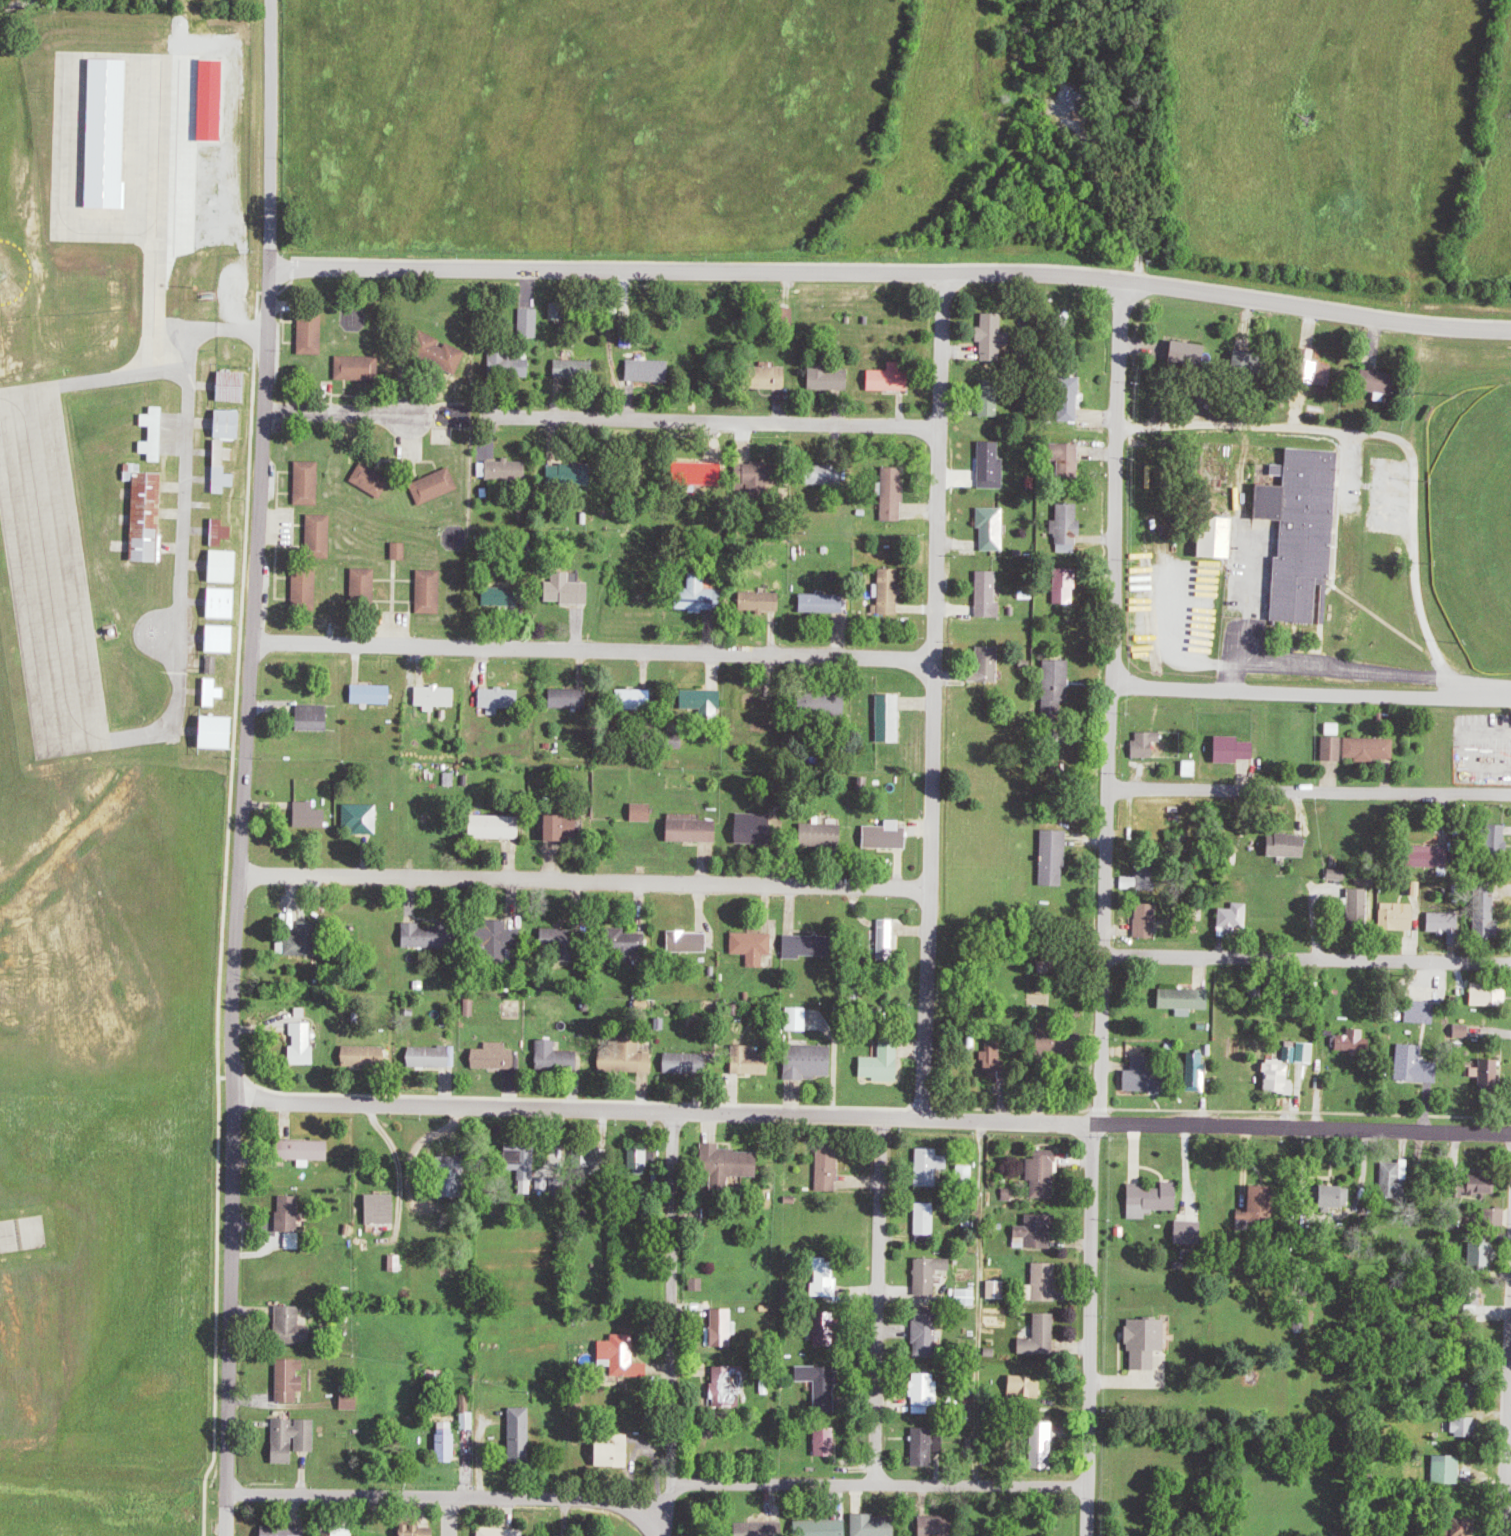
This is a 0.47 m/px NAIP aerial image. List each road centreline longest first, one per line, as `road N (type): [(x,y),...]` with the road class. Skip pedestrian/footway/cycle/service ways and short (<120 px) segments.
road 1 (residential): [(1510,331),(1376,321),(1078,276),(273,266)]
road 2 (residential): [(234,1094),(234,938),(273,266),(275,0)]
road 3 (residential): [(1087,1123),(234,1094)]
road 4 (residential): [(920,1118),(944,273)]
road 5 (residential): [(1098,1124),(1123,283)]
road 6 (residential): [(931,889),(239,876)]
road 7 (residential): [(933,661),(254,642)]
road 8 (residential): [(938,427),(407,414)]
road 9 (residential): [(224,1535),(234,1094)]
road 10 (residential): [(1085,1486),(698,1482),(649,1493)]
road 11 (residential): [(649,1493),(620,1500),(225,1493)]
road 12 (residential): [(1510,1135),(1098,1124)]
road 13 (residential): [(1085,1535),(1087,1123)]
road 14 (residential): [(1510,965),(1103,954)]
road 15 (residential): [(1510,796),(1107,788)]
road 16 (residential): [(1510,696),(1228,691),(1139,686),(1111,674)]
road 17 (residential): [(873,1487),(879,1118)]
road 18 (residential): [(1501,1535),(1510,1264)]
road 19 (residential): [(672,1297),(671,1112)]
road 20 (residential): [(264,408),(407,414)]
road 21 (residential): [(374,1101),(399,1185),(395,1236)]

